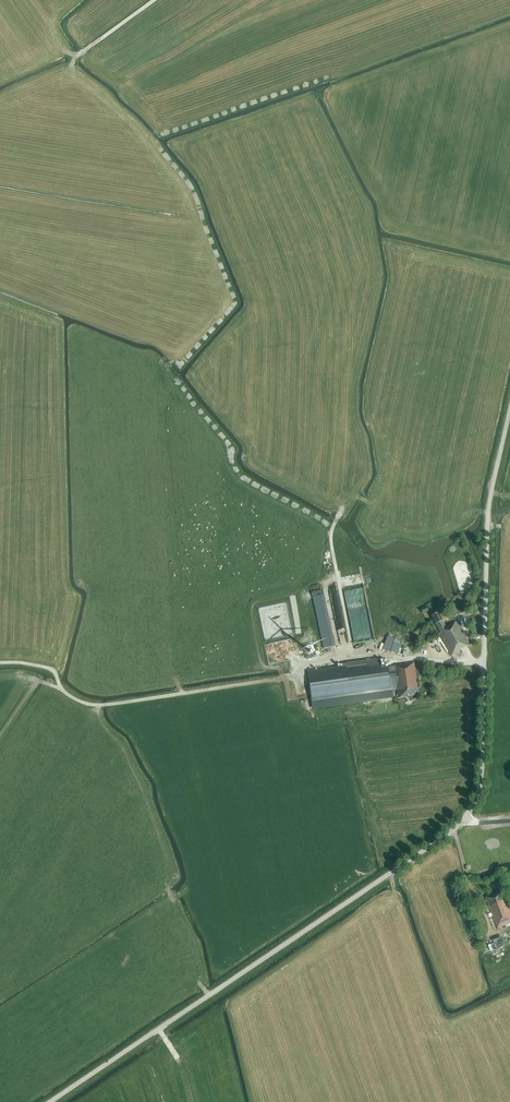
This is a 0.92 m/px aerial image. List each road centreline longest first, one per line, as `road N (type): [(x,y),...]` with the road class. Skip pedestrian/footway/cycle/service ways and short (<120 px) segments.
road 1 (tertiary): [(50,1101),(447,835),(469,811),(482,767),(488,516),(509,410)]
road 2 (track): [(187,890),(173,897),(166,886),(141,778),(99,705)]
road 3 (track): [(99,705),(297,675),(303,666)]
road 4 (track): [(344,505),(331,541),(353,657)]

